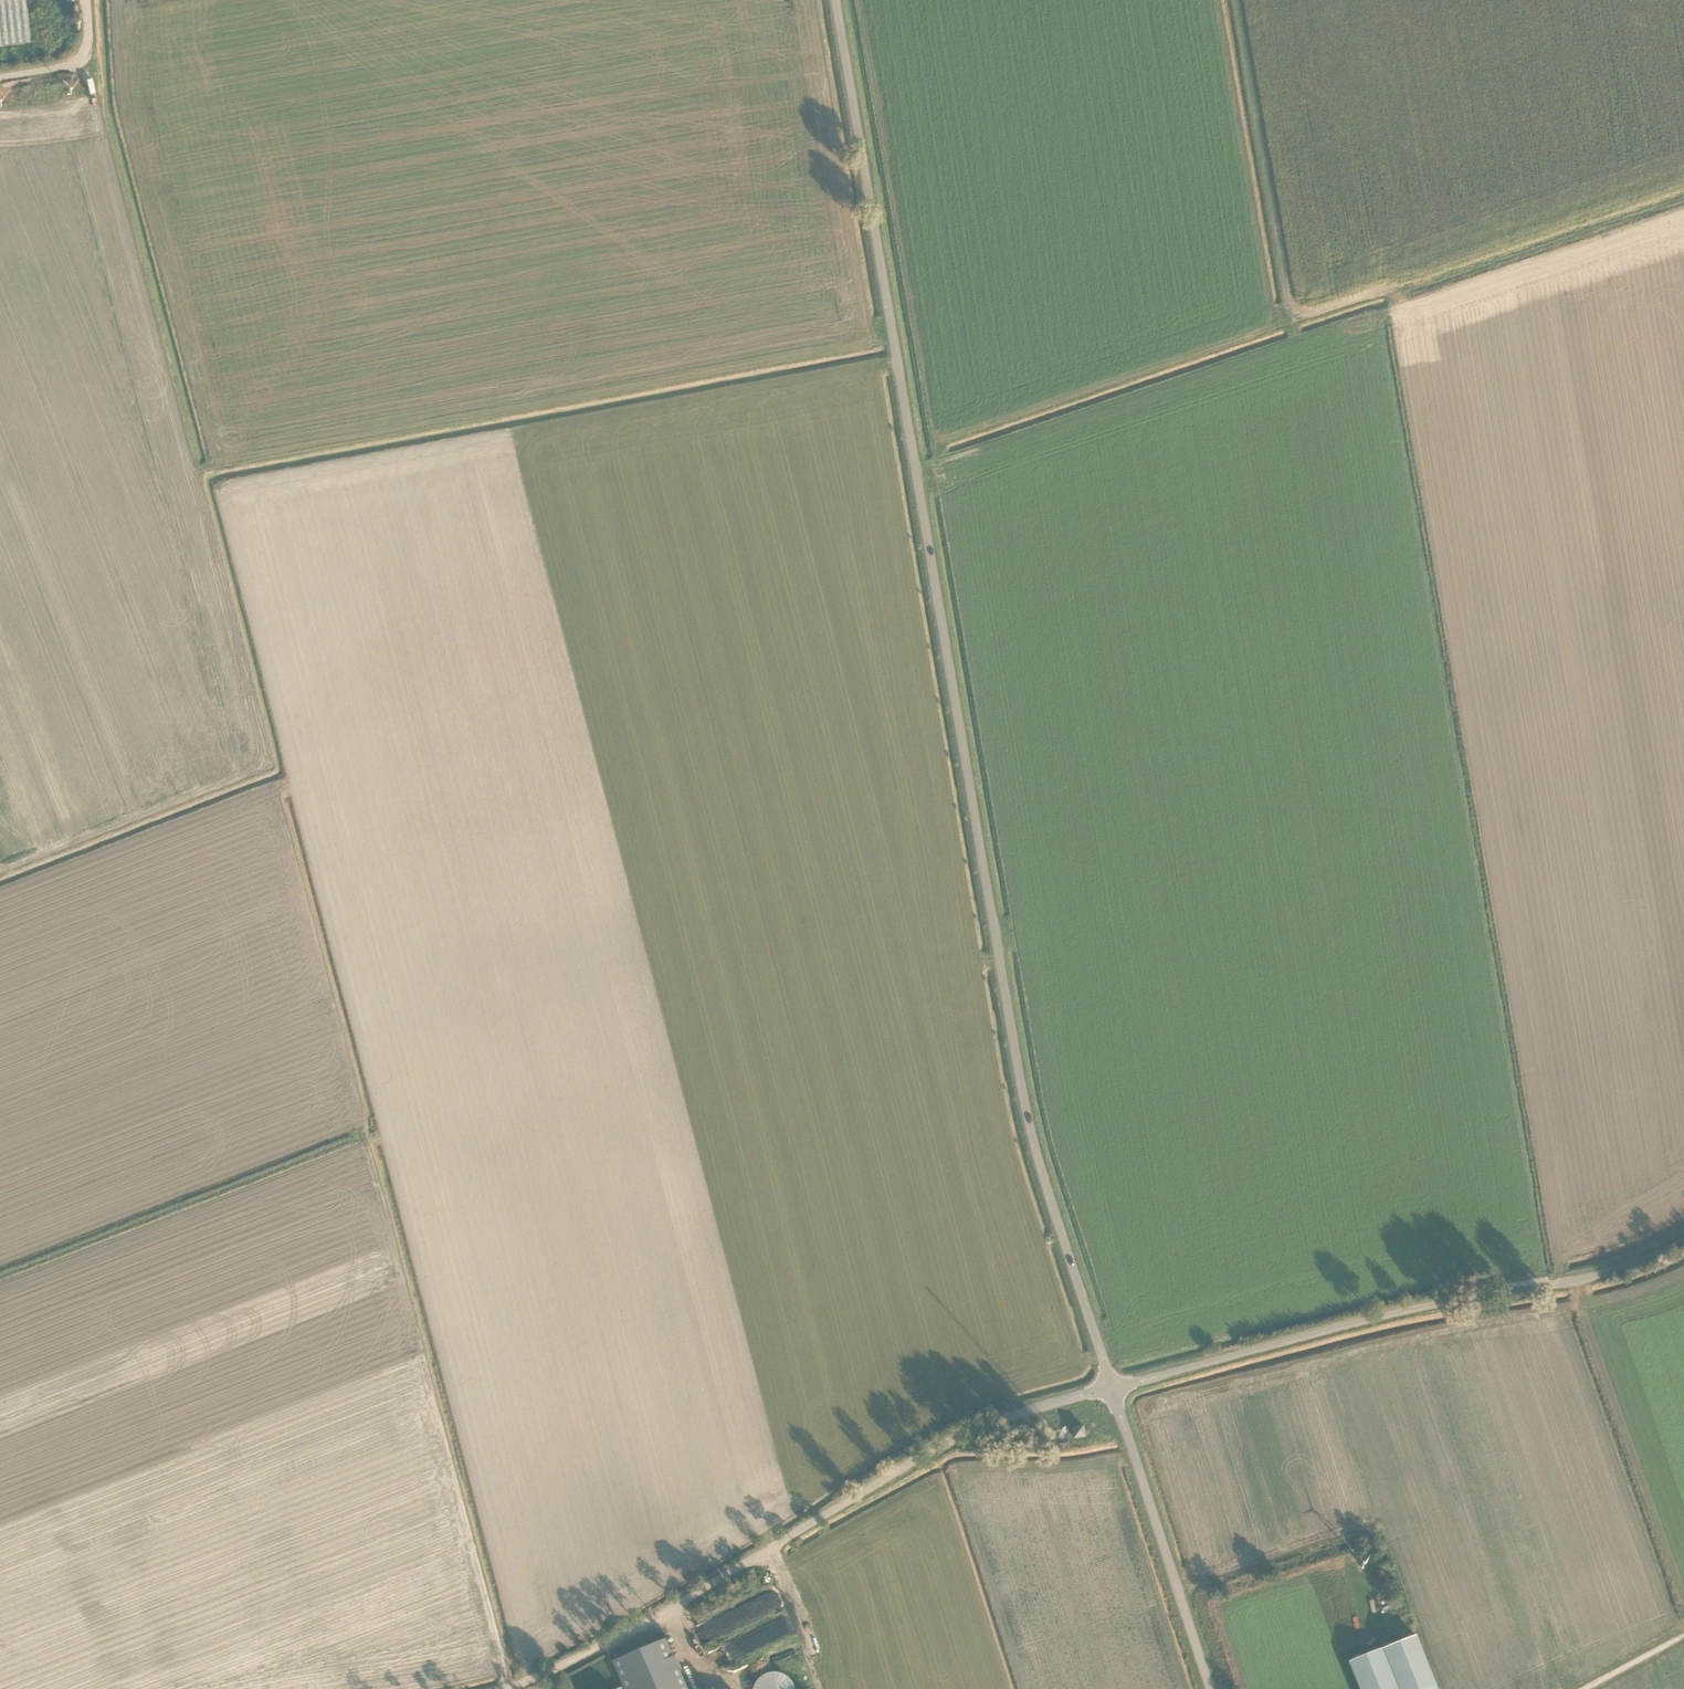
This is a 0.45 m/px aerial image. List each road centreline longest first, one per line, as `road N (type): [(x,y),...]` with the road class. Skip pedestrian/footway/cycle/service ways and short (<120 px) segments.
road 1 (unclassified): [(1109,1391),(1037,1145),(835,0)]
road 2 (unclassified): [(510,1688),(578,1660),(946,1447),(1010,1415),(1109,1391)]
road 3 (unclassified): [(1109,1391),(1394,1313),(1588,1278),(1683,1242)]
road 4 (unclassified): [(1209,1688),(1109,1391)]

